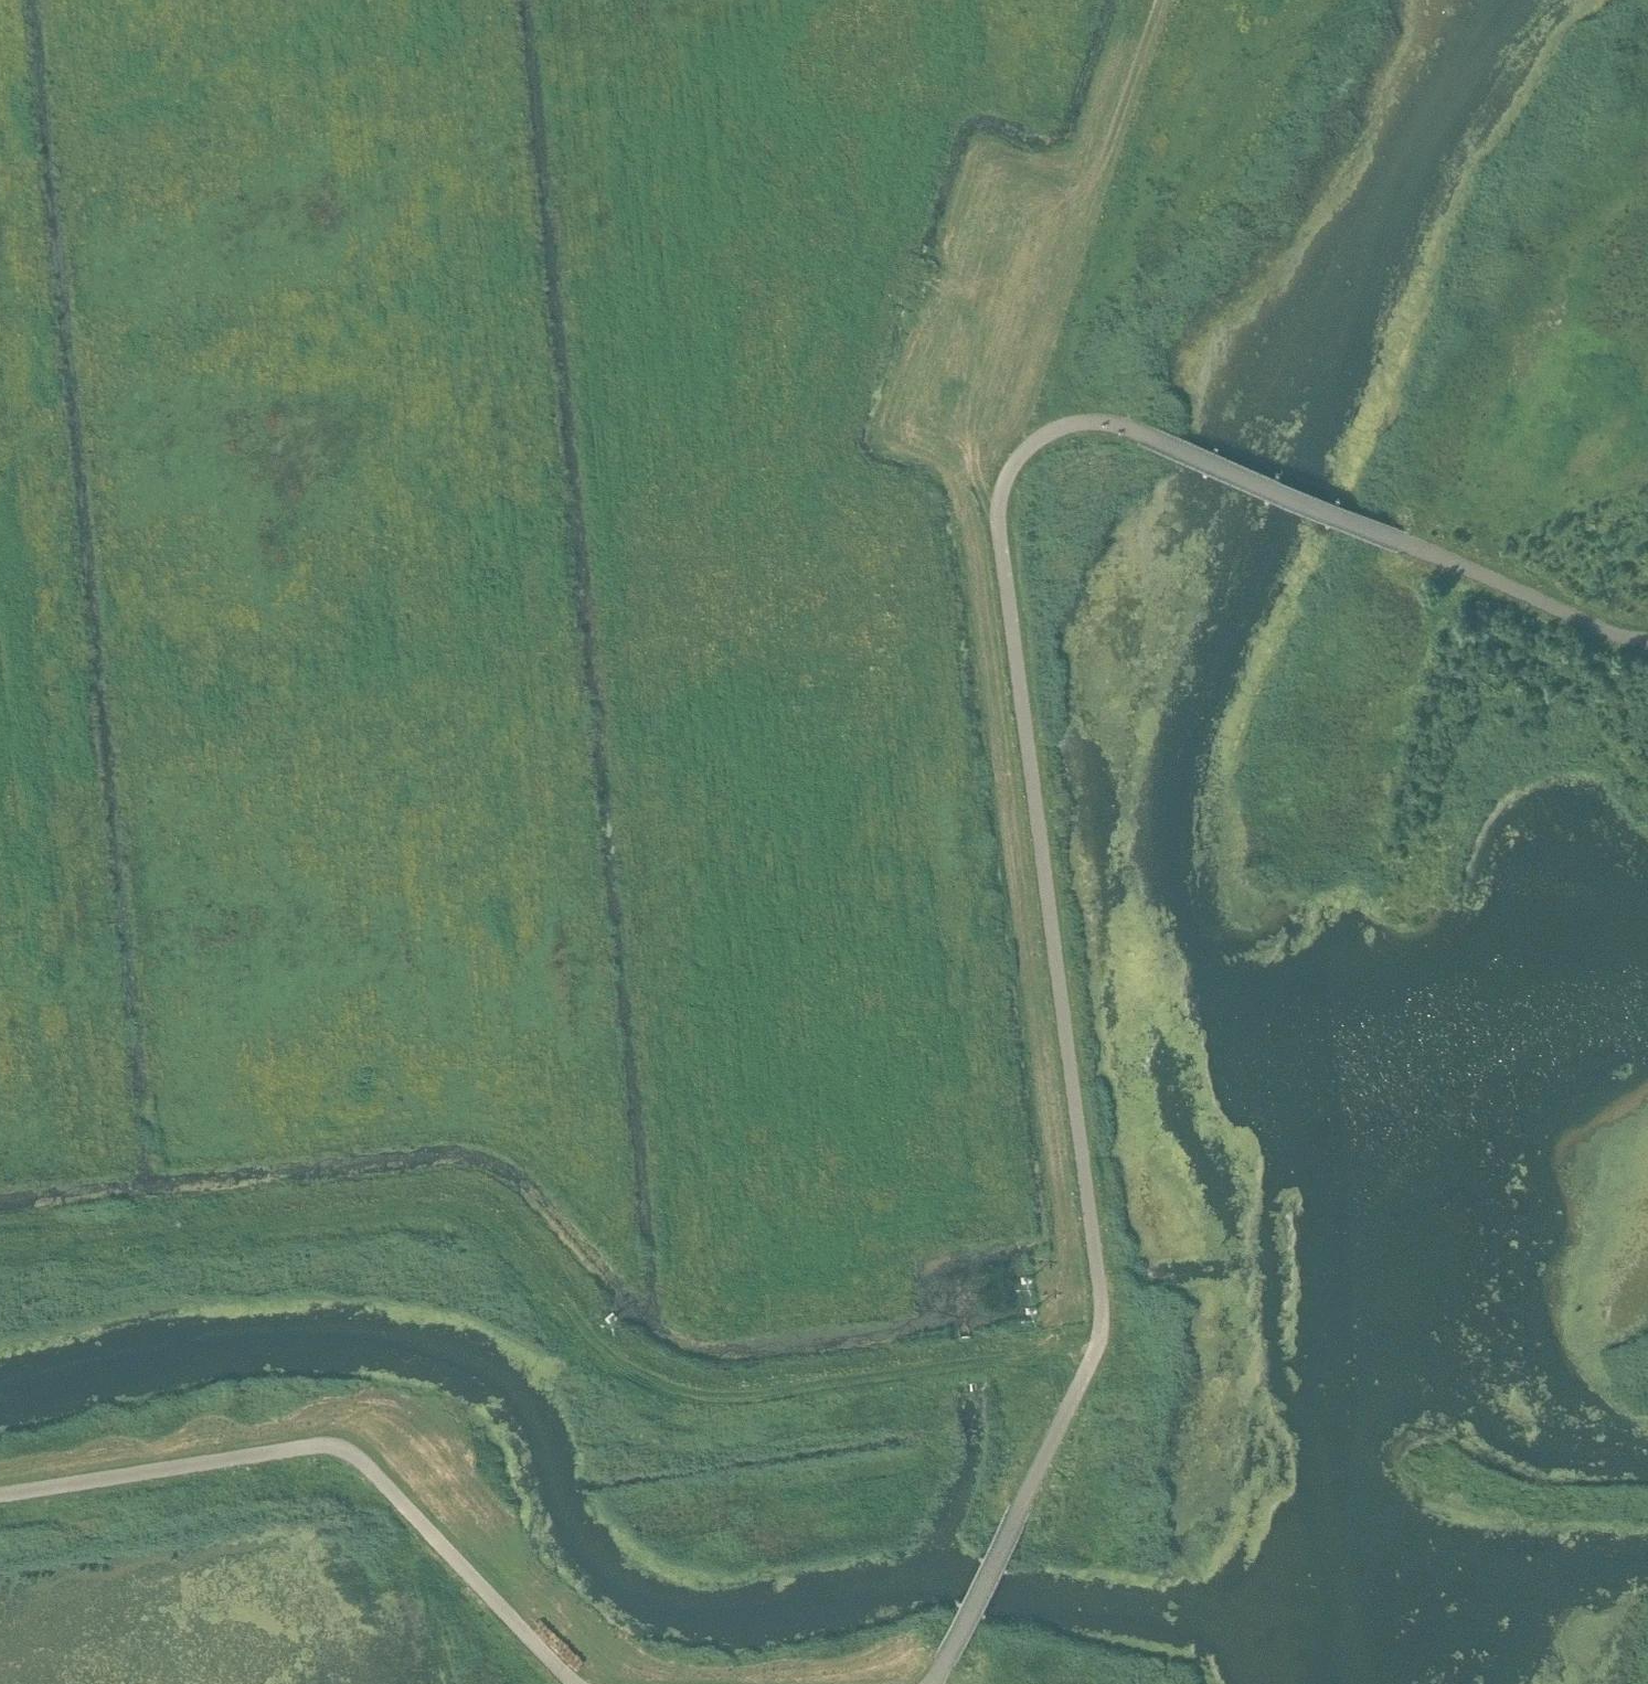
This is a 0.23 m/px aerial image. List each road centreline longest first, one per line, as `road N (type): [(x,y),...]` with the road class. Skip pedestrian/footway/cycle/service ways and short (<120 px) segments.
road 1 (track): [(1093,1352),(735,1397),(627,1380),(473,1235),(0,1280)]
road 2 (track): [(1174,0),(1025,441)]

